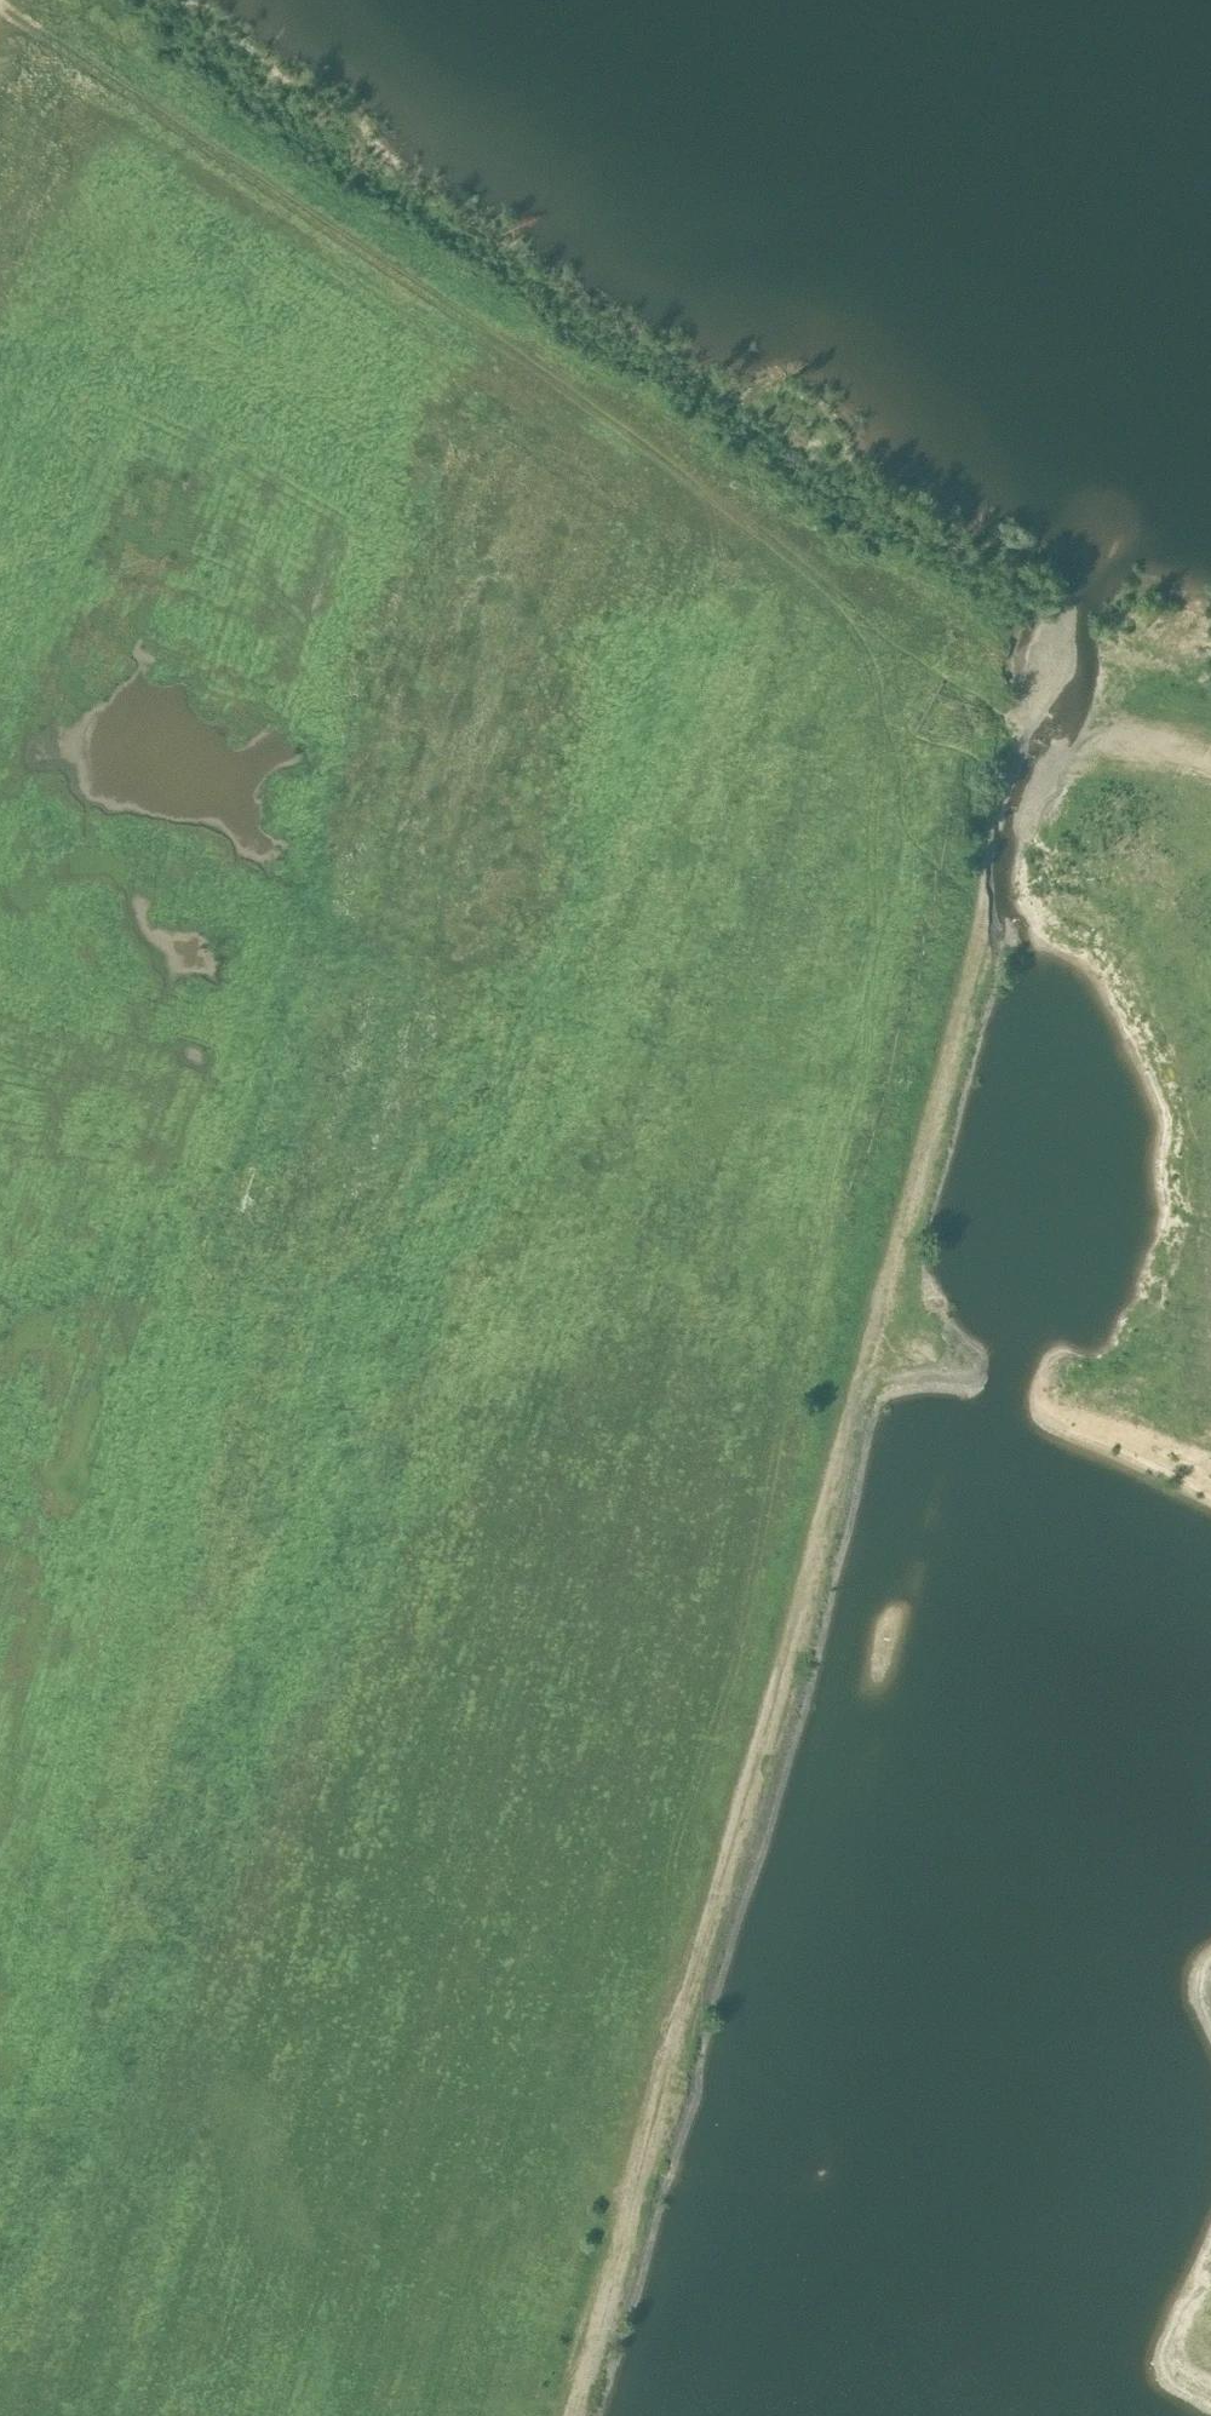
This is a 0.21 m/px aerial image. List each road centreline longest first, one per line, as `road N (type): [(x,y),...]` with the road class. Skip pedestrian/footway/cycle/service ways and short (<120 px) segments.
road 1 (track): [(1210,772),(1130,755),(1068,774),(1015,826),(889,1301),(570,2415)]

